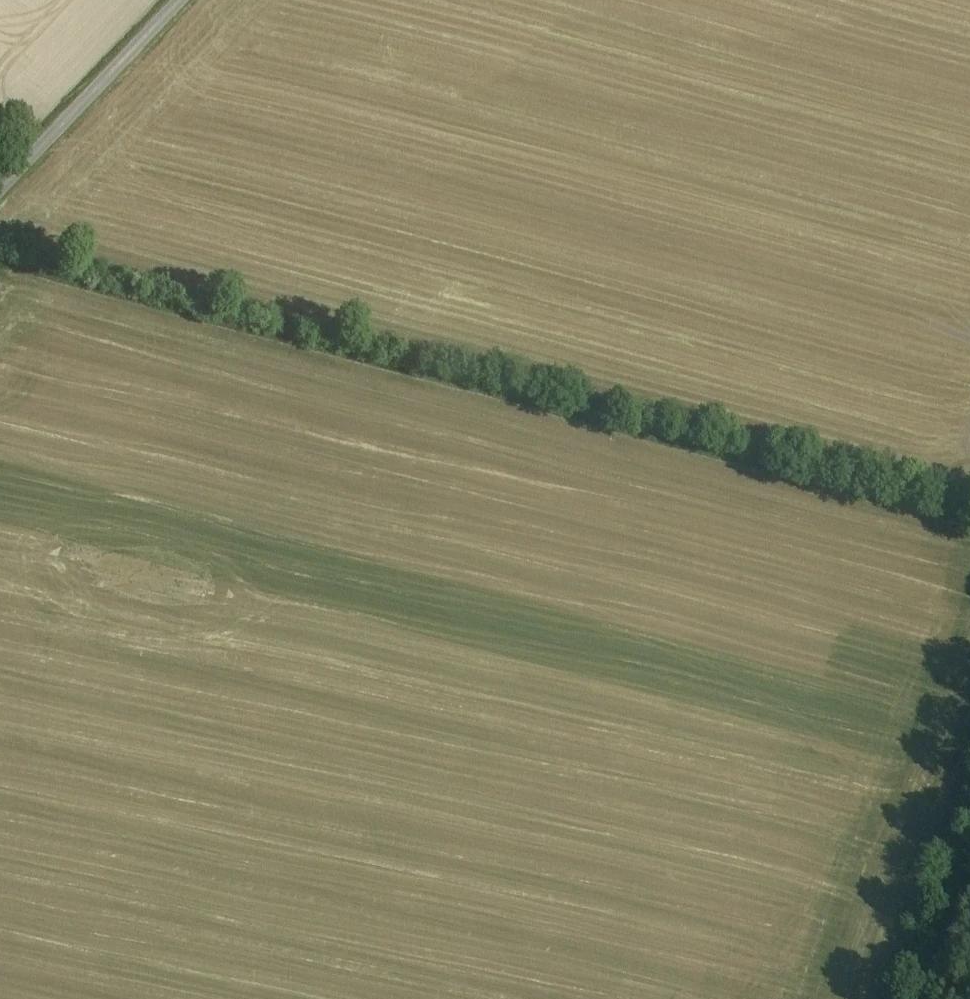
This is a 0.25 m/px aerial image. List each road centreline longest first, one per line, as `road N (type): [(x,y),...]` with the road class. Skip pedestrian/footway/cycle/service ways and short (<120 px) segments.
road 1 (unclassified): [(0,178),(167,0)]

